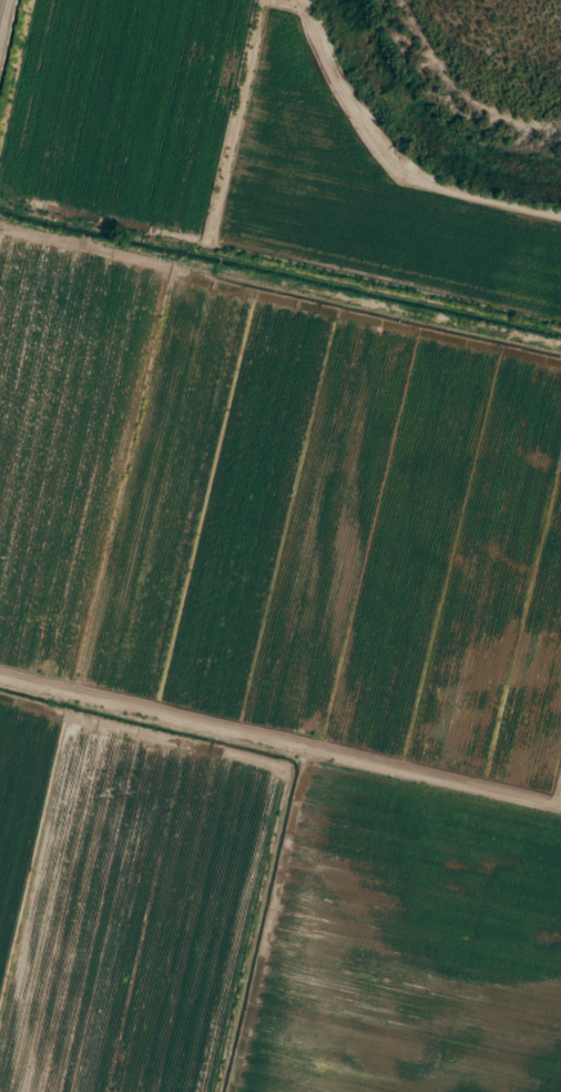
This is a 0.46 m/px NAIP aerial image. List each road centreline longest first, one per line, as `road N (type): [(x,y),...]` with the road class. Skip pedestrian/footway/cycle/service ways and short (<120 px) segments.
road 1 (track): [(0,688),(560,819)]

